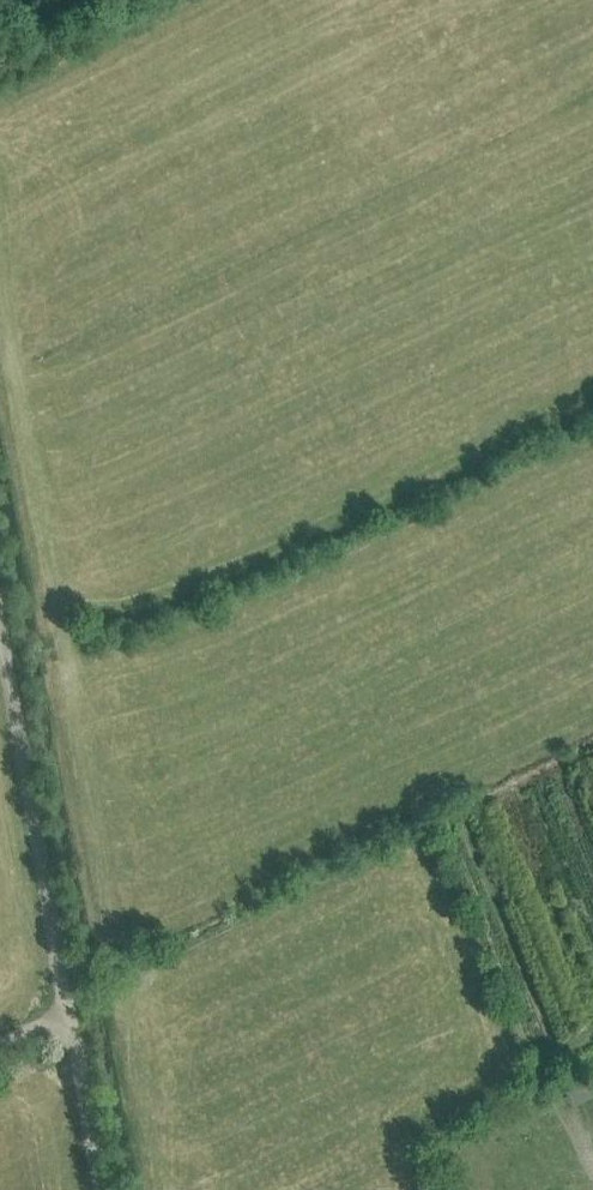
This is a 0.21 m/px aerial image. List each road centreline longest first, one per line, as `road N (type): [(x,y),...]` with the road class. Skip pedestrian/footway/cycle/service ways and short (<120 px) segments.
road 1 (unclassified): [(70,1013),(0,617)]
road 2 (unclassified): [(102,1189),(70,1013)]

